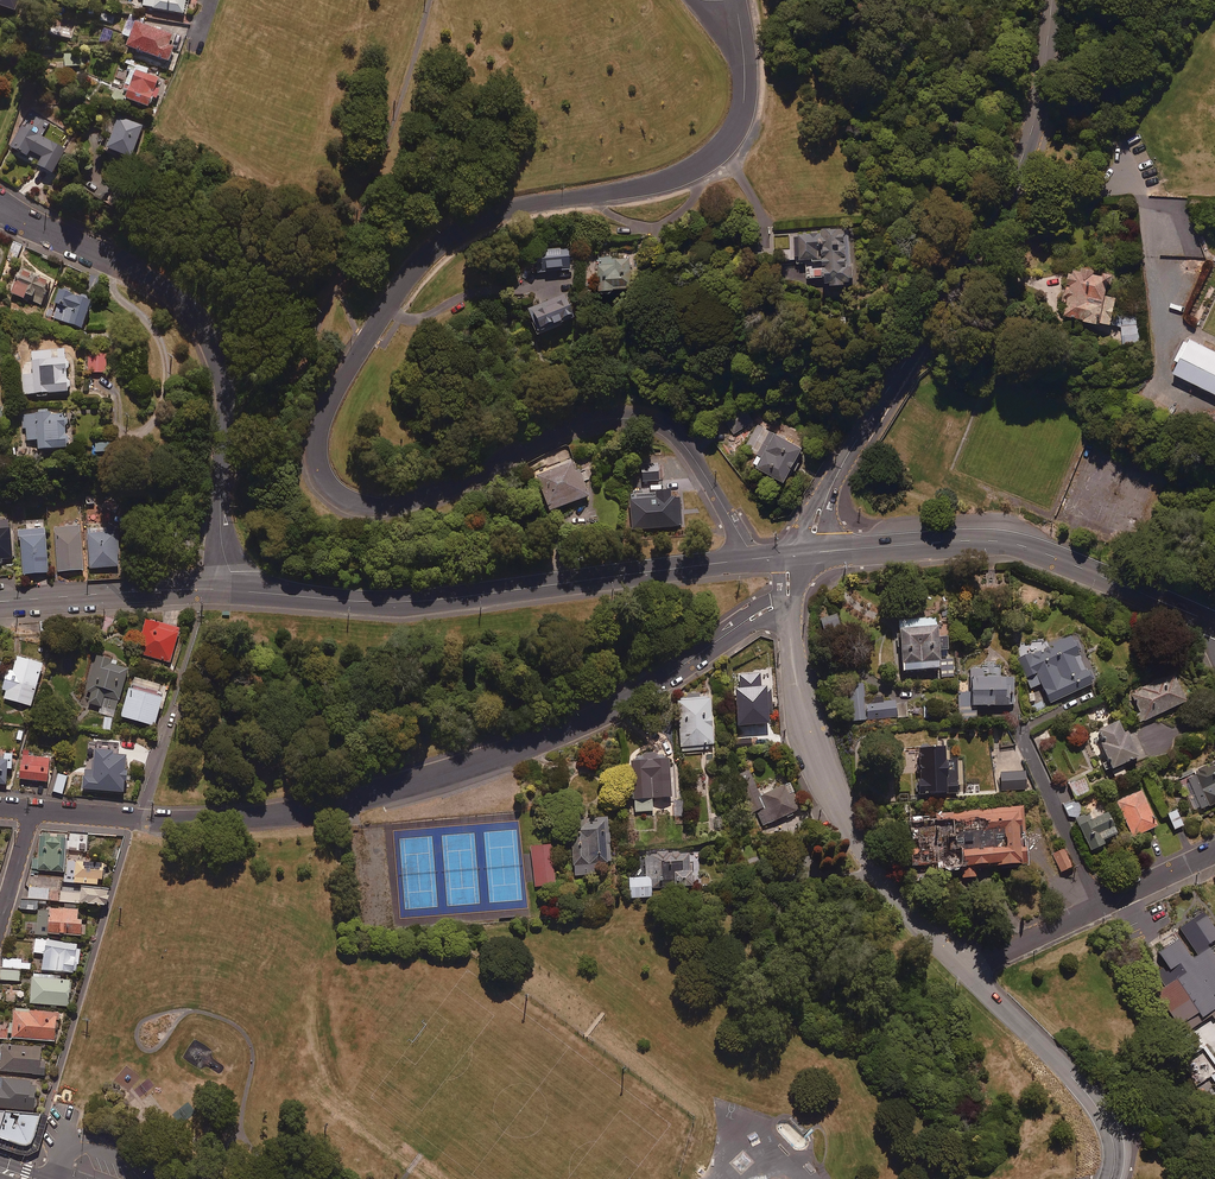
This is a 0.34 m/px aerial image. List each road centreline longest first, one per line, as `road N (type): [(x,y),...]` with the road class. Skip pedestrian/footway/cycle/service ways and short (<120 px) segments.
road 1 (unclassified): [(735,0),(743,102),(717,152),(670,178),(519,207),(452,234),(404,284),(339,389),(318,434),(318,454),(336,492),(369,508),(391,506),(440,494),(566,427),(639,413),(672,427),(753,561)]
road 2 (residential): [(32,811),(233,821),(414,785),(590,723),(789,601)]
road 3 (tertiary): [(1048,0),(1036,115),(1021,159),(818,513),(816,554)]
road 4 (tertiary): [(753,561),(453,597),(239,590)]
road 5 (residential): [(239,590),(222,550),(223,377),(196,316),(171,291),(0,209)]
road 6 (residential): [(966,970),(871,869),(819,775),(800,705),(789,601)]
road 7 (tertiary): [(816,554),(953,537),(1029,542),(1084,557),(1214,616)]
road 8 (residential): [(1111,1178),(1115,1147),(1088,1091),(966,970)]
road 9 (tertiary): [(239,590),(0,601)]
road 10 (residential): [(1021,731),(1098,907)]
road 11 (residential): [(1098,907),(966,970)]
road 12 (residential): [(1214,851),(1098,907)]

